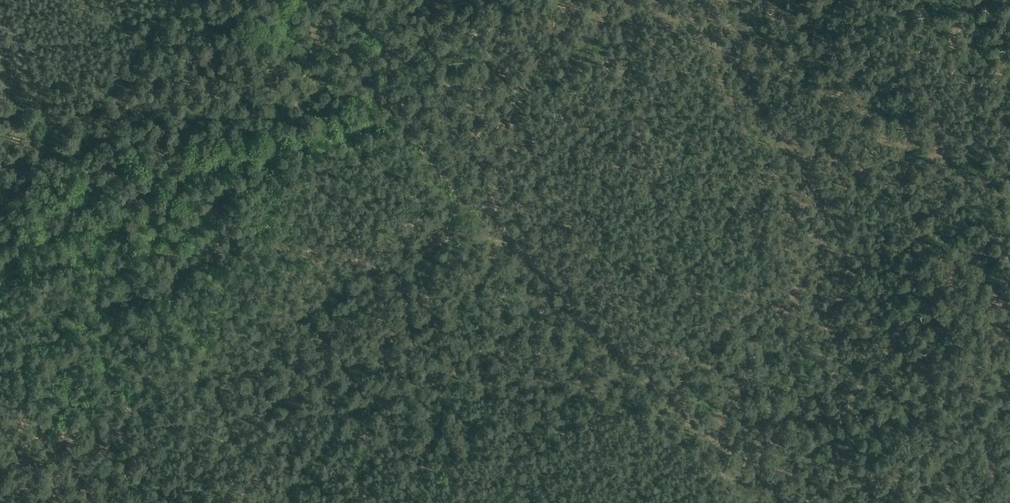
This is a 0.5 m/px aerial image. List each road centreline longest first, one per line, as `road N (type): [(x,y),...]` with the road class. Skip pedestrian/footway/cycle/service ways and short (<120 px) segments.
road 1 (track): [(0,305),(115,303),(281,251),(397,268),(463,234),(511,240)]
road 2 (track): [(511,240),(788,502)]
road 3 (track): [(315,0),(451,184),(475,203)]

